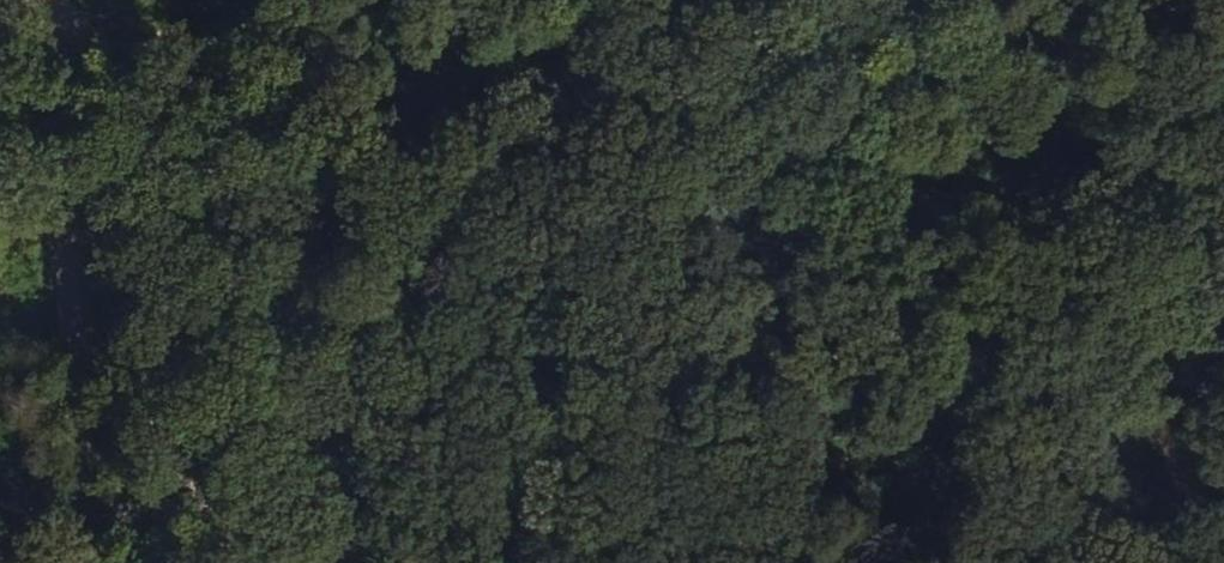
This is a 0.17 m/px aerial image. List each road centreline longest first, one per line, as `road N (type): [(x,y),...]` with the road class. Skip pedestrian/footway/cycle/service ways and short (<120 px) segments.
road 1 (track): [(68,38),(416,153),(1223,246)]
road 2 (unclassified): [(68,38),(96,562)]
road 3 (track): [(194,439),(105,67)]
road 4 (track): [(1216,562),(1121,235)]

